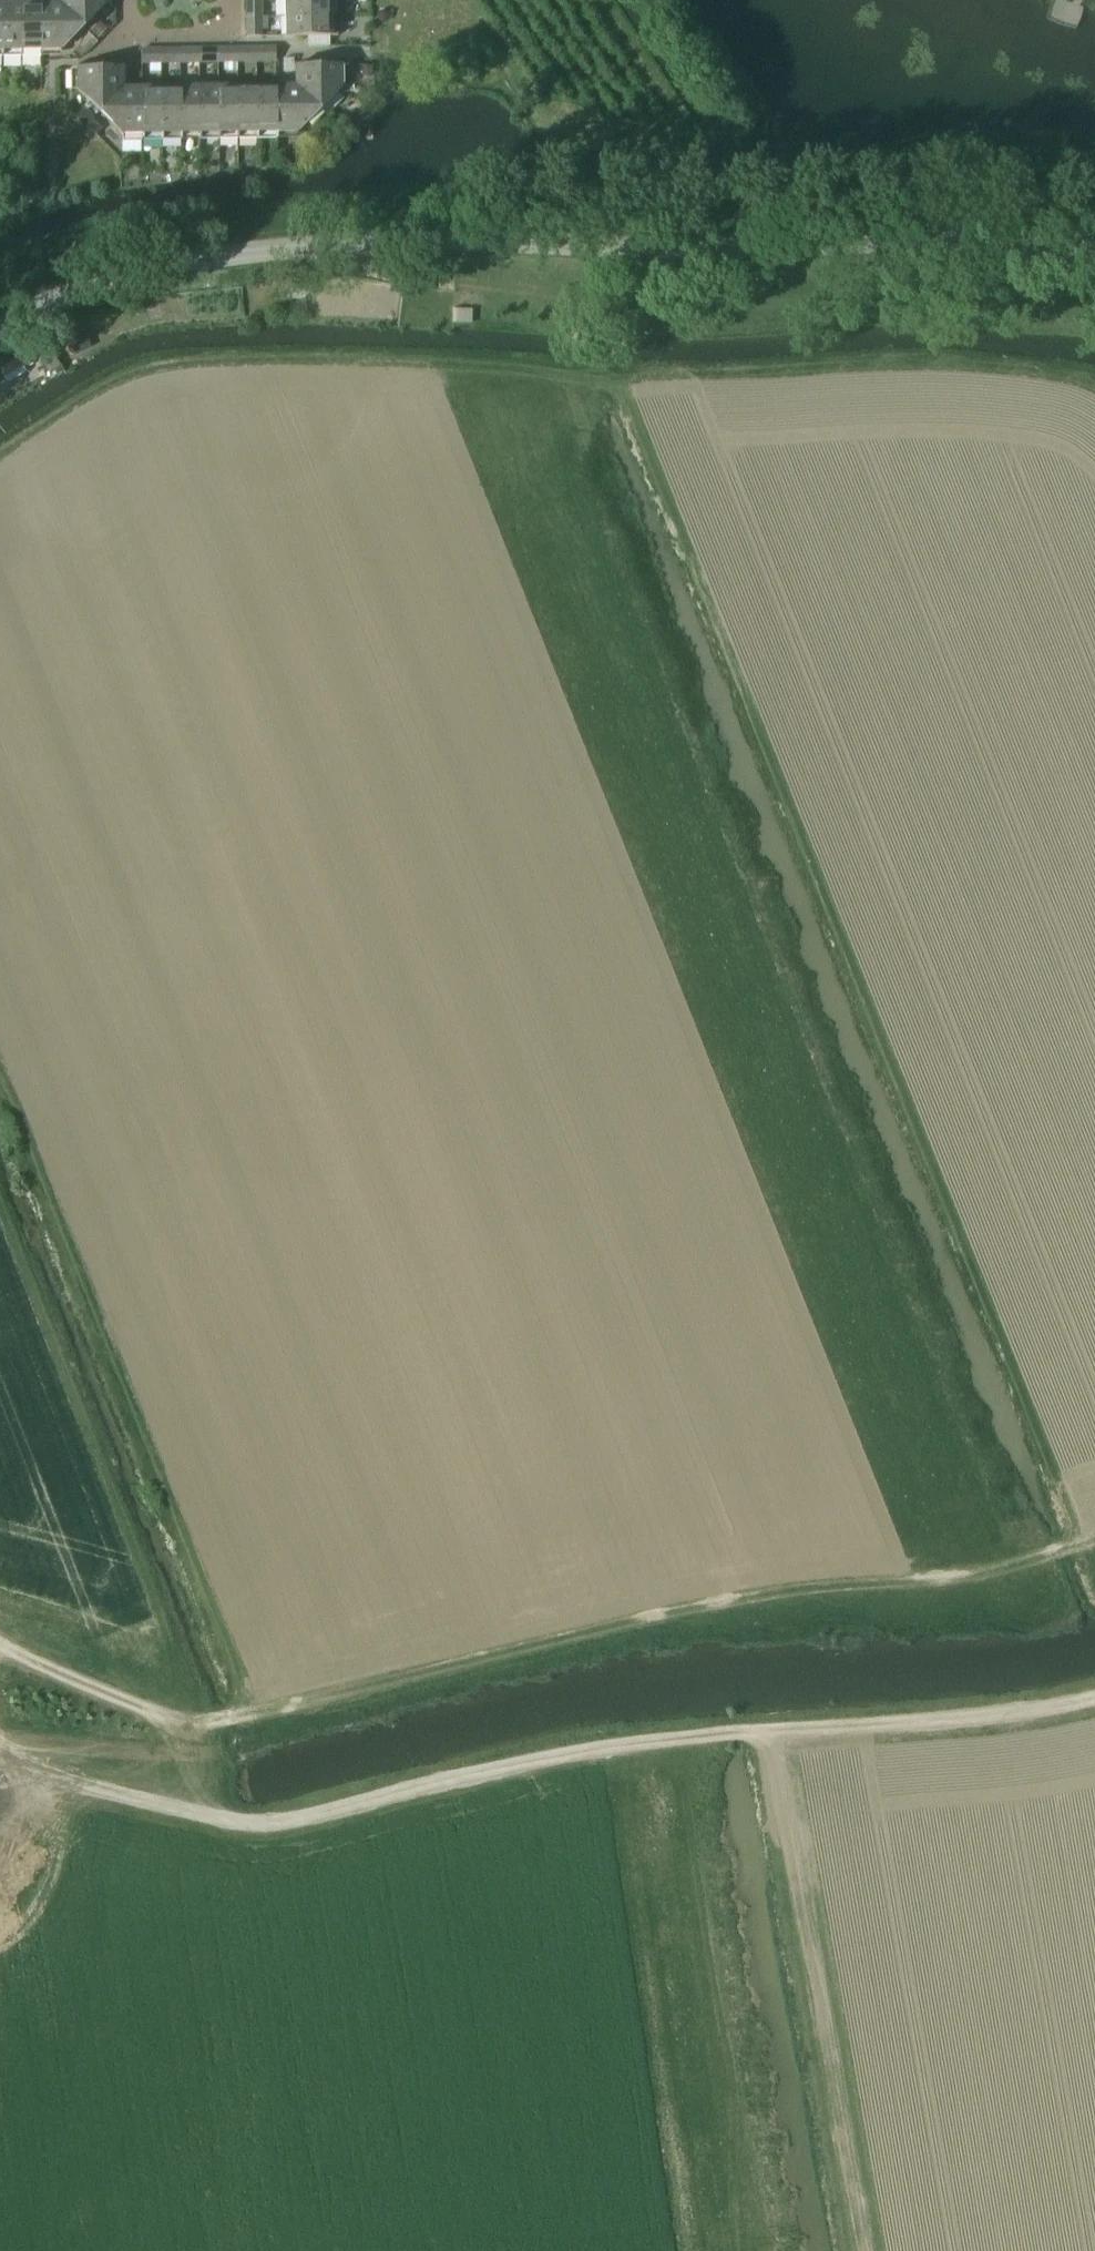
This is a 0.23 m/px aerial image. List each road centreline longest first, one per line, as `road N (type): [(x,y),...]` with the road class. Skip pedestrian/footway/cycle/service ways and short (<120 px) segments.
road 1 (track): [(1094,1697),(915,1722),(567,1750),(295,1819),(236,1823),(0,1766)]
road 2 (unclassified): [(0,328),(139,272),(240,250),(417,237),(610,248),(919,241),(1094,253)]
road 3 (residential): [(226,0),(225,32),(133,31)]

